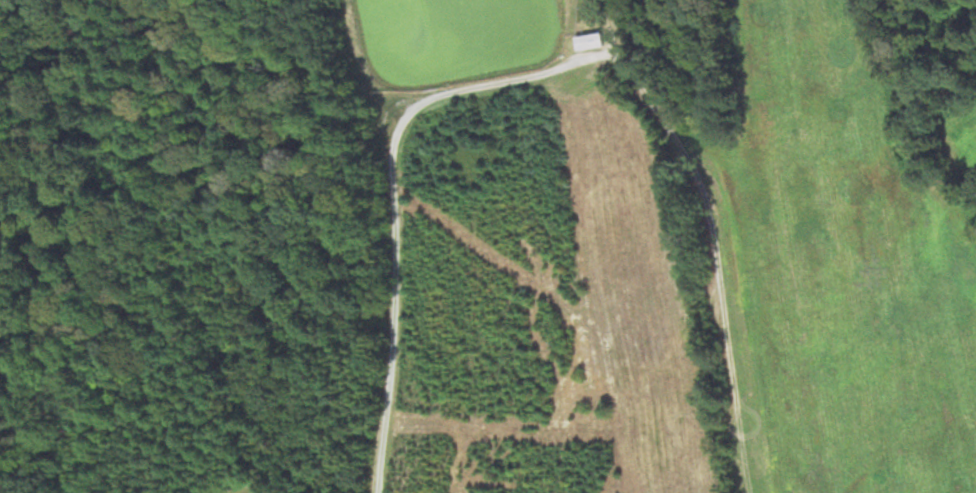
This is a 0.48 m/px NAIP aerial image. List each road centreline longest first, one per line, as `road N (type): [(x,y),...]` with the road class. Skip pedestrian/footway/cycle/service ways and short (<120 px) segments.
road 1 (residential): [(378,492),(392,375),(400,123),(436,95),(616,50)]

